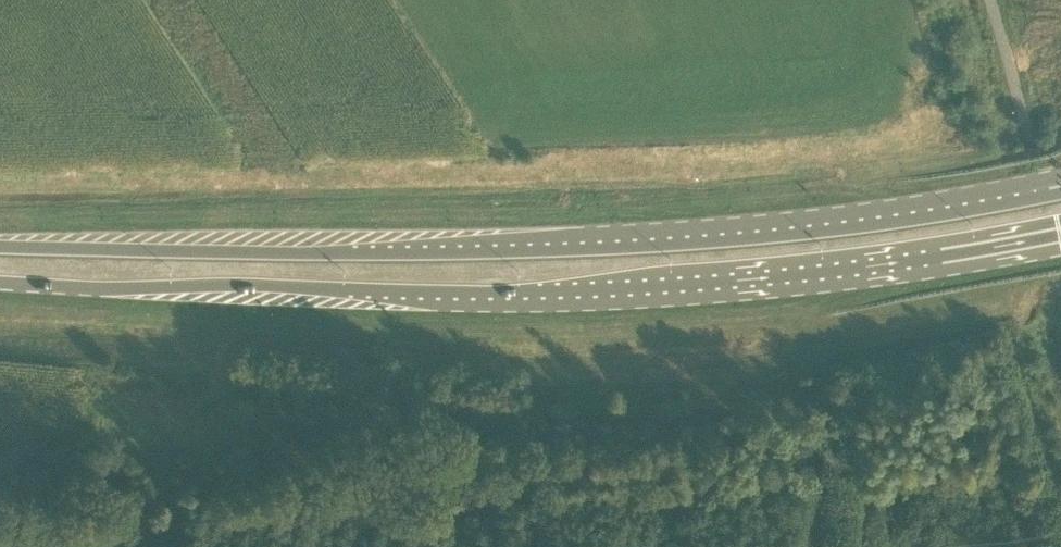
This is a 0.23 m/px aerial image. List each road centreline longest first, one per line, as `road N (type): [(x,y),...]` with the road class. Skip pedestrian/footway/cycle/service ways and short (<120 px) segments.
road 1 (primary): [(1060,180),(908,208),(710,231),(0,239)]
road 2 (primary): [(0,282),(593,293),(919,263),(1060,238)]

